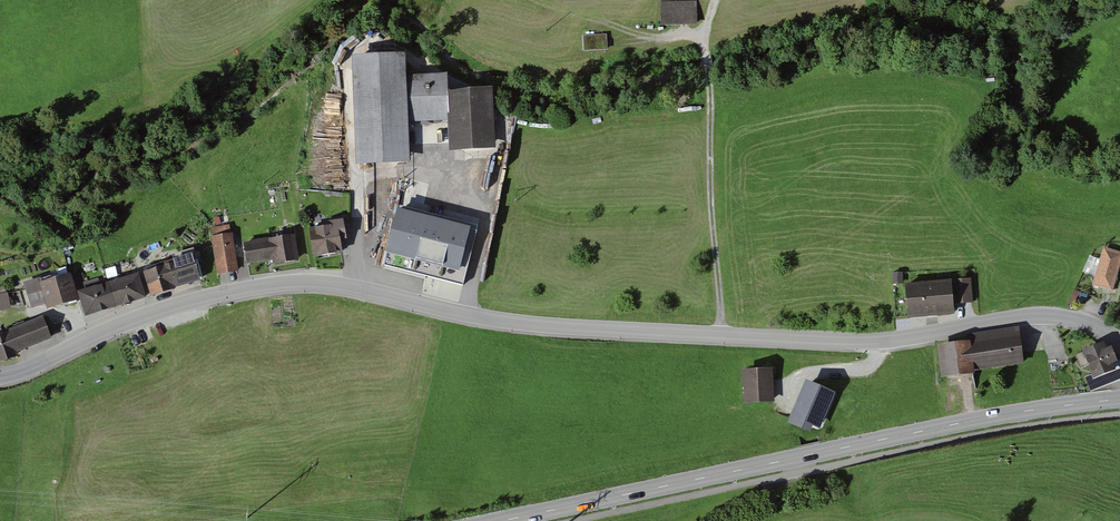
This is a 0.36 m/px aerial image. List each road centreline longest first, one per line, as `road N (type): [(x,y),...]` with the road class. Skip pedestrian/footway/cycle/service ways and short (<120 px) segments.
road 1 (tertiary): [(1119,343),(1053,316),(876,341),(557,327),(294,281),(148,314),(0,376)]
road 2 (secondary): [(1119,399),(982,419),(501,520)]
road 3 (track): [(717,0),(703,37),(721,334)]

